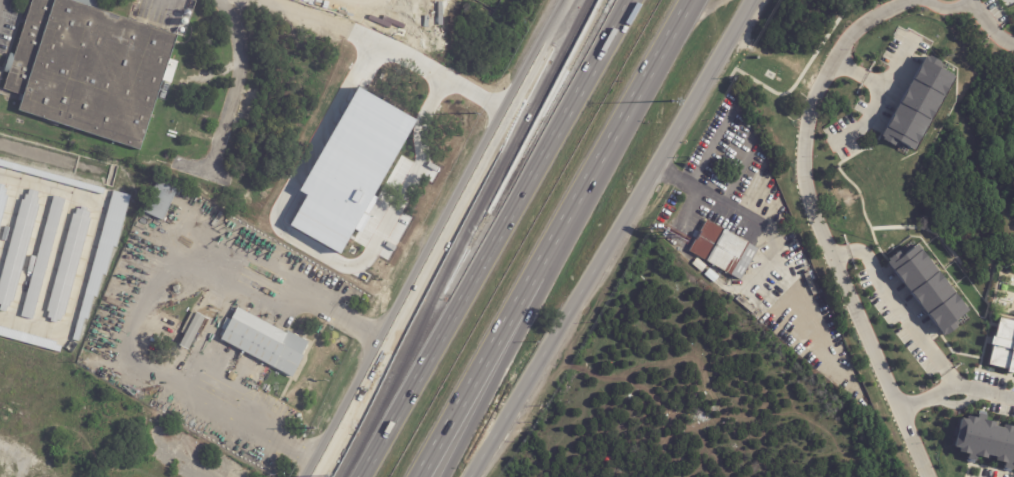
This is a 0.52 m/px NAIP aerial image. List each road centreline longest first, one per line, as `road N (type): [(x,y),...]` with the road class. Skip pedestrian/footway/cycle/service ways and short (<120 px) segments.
road 1 (secondary): [(471,476),(750,0)]
road 2 (motorway): [(417,476),(688,0)]
road 3 (motorway): [(629,0),(359,476)]
road 4 (secondary): [(573,0),(312,476)]
road 5 (motorway): [(588,0),(420,328),(356,476)]

